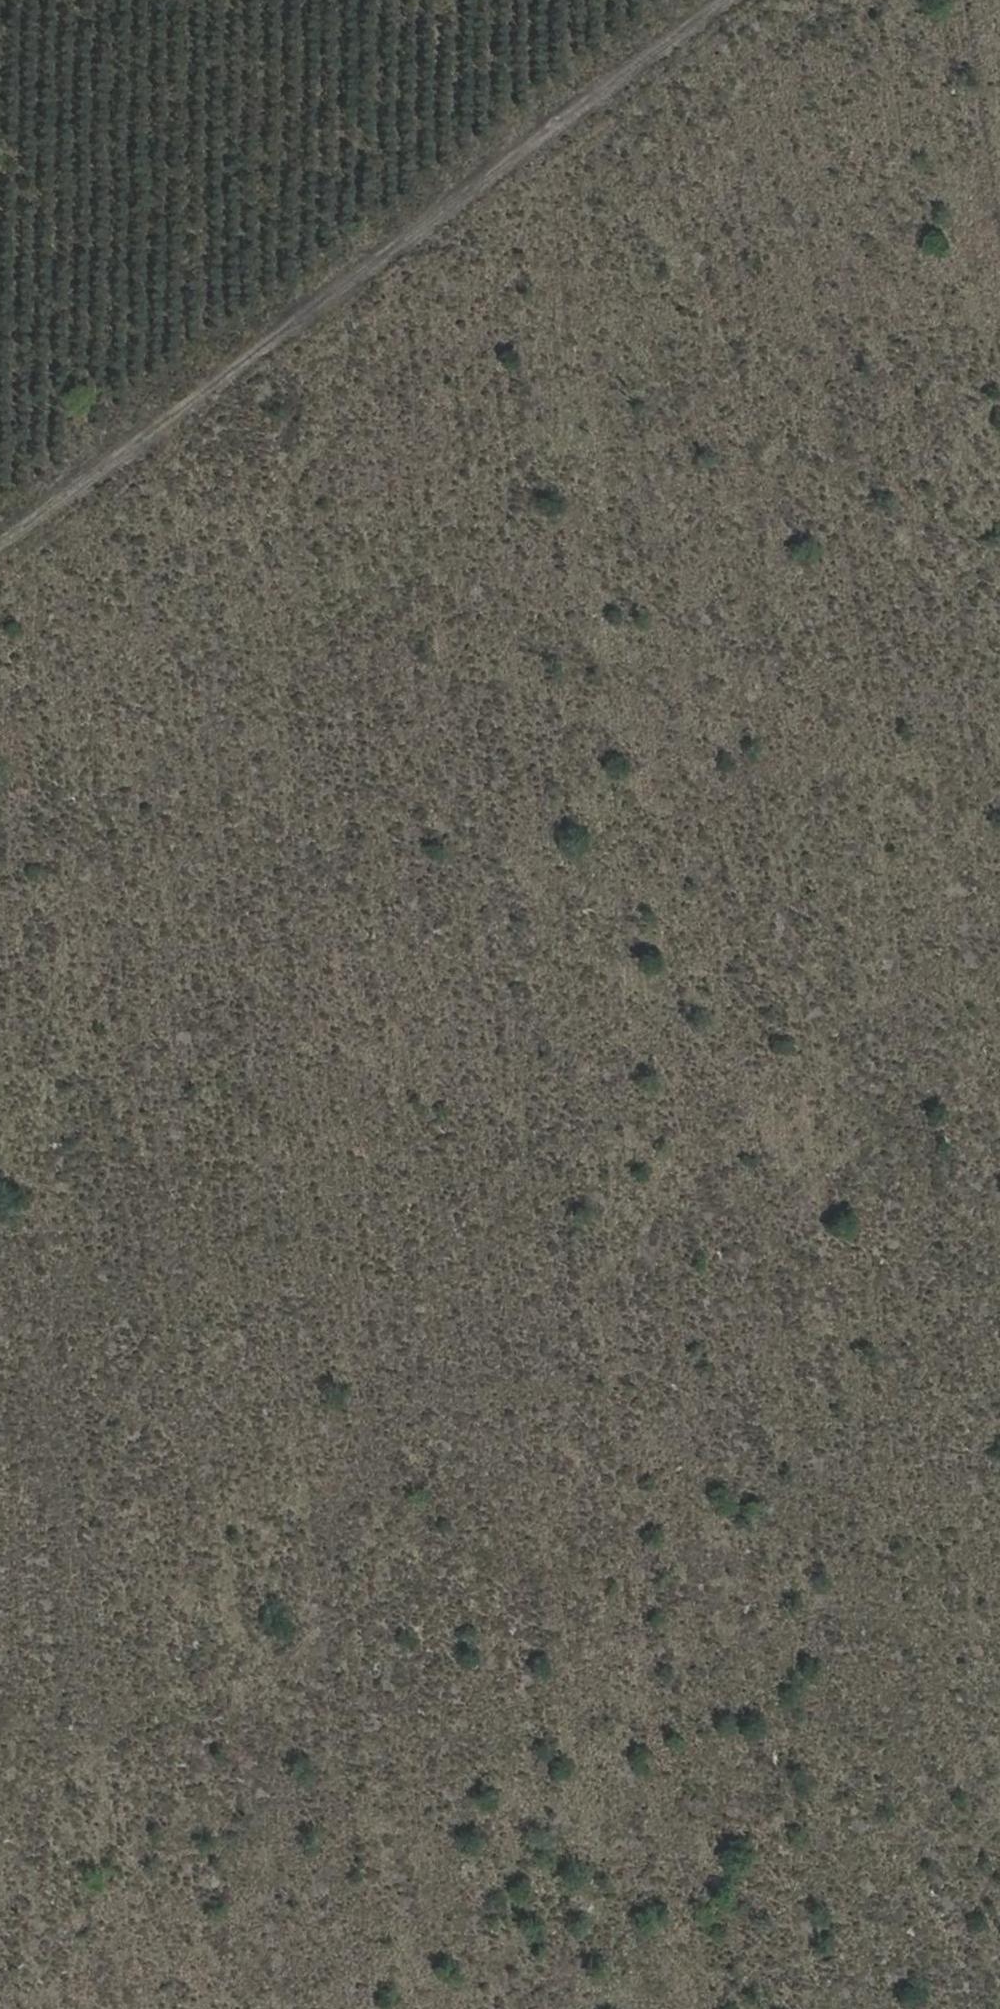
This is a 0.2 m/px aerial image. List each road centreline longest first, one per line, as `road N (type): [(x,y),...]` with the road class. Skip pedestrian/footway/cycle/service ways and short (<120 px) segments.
road 1 (track): [(0,551),(732,0)]

